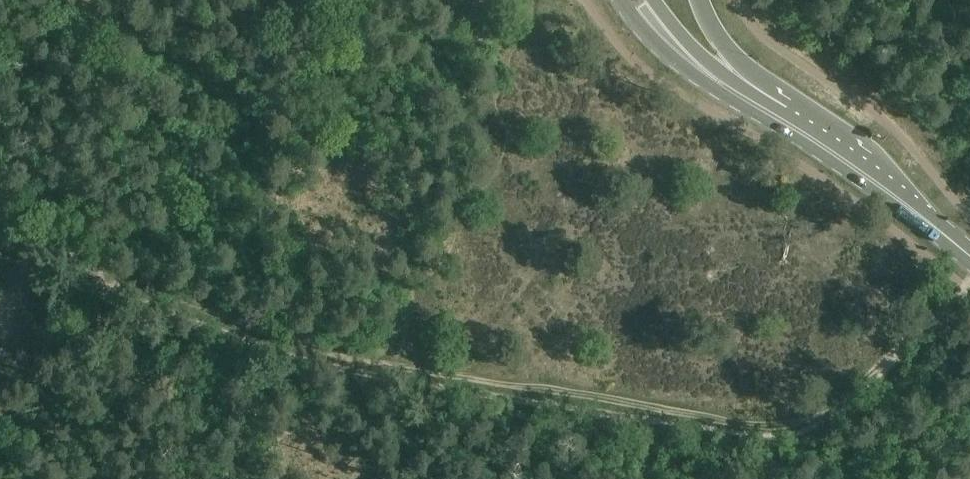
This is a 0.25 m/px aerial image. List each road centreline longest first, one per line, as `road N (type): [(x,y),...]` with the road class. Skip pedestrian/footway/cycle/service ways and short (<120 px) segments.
road 1 (track): [(184,308),(338,361),(732,429),(779,430),(838,408),(961,285)]
road 2 (primary): [(758,105),(969,256)]
road 3 (residential): [(0,217),(184,308)]
road 4 (primary): [(758,105),(700,0)]

